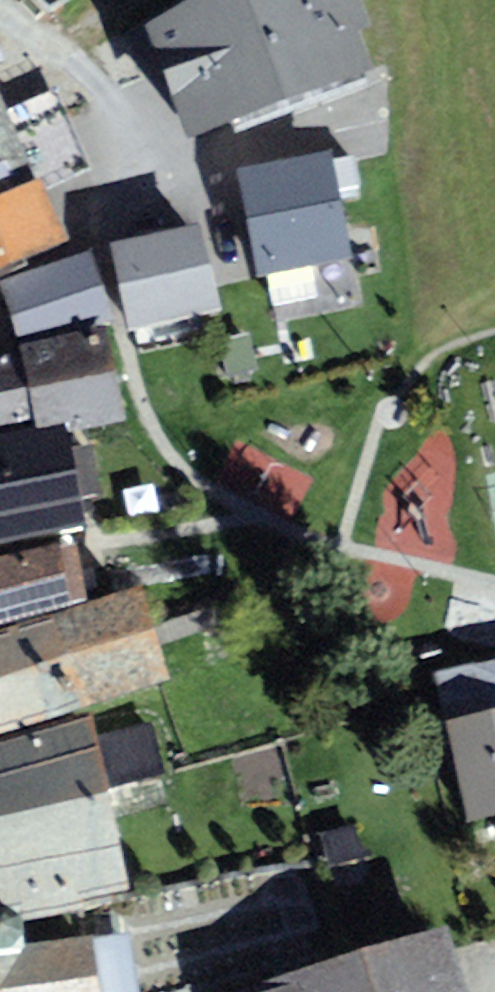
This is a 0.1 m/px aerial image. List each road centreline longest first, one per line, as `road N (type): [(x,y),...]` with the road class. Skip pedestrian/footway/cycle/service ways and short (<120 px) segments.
road 1 (residential): [(0,19),(78,62),(111,92),(127,123),(133,184),(105,224)]

